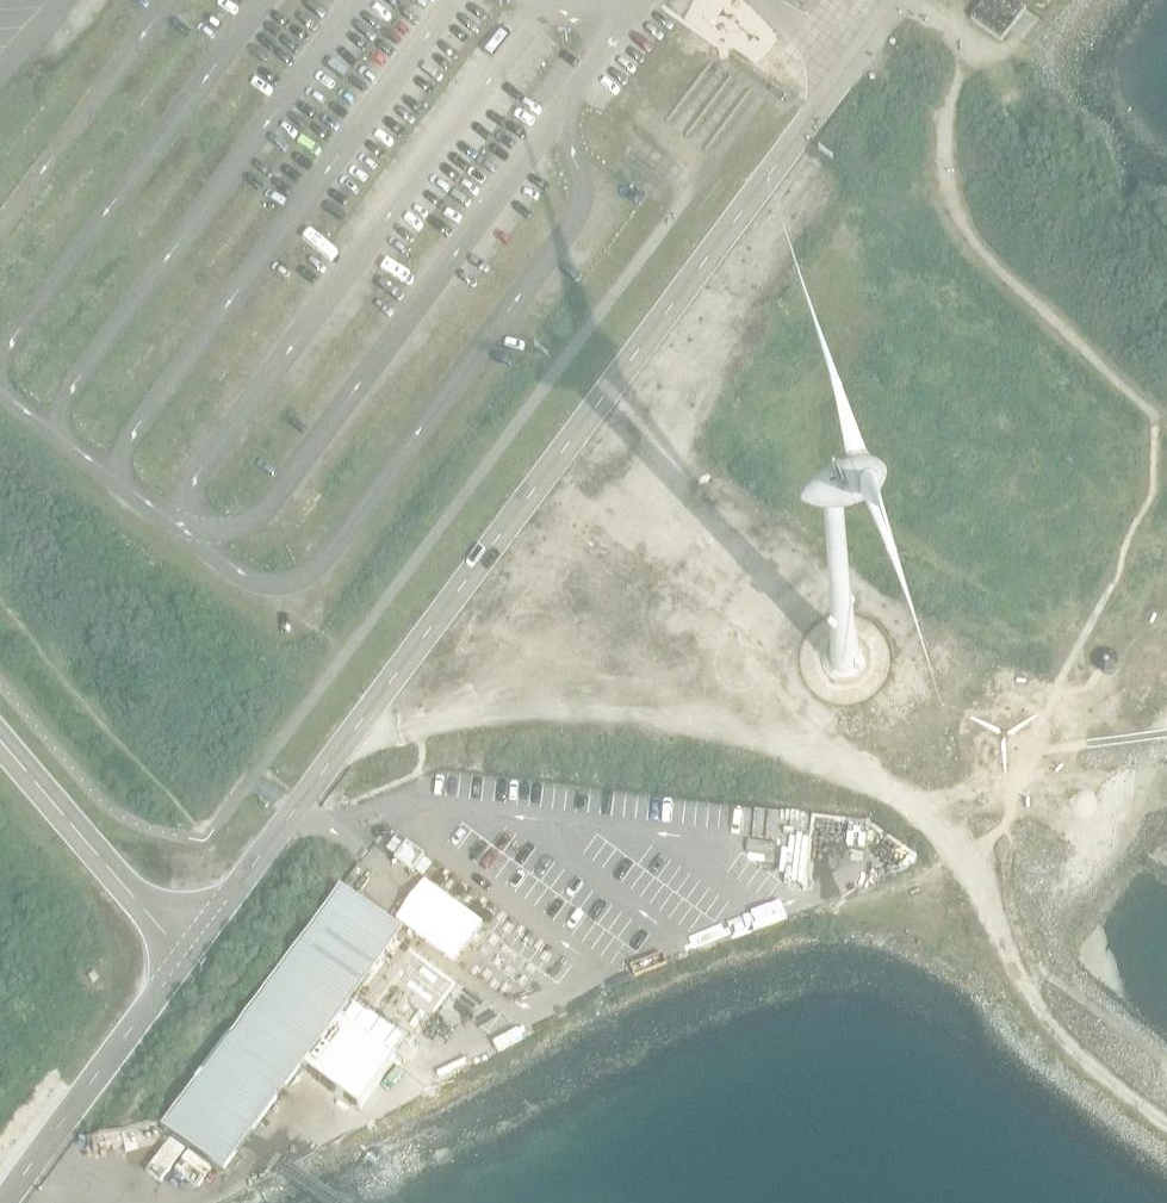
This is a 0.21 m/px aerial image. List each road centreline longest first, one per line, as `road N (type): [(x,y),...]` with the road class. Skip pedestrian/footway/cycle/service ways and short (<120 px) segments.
road 1 (unclassified): [(185,945),(298,805),(895,0)]
road 2 (unclassified): [(3,1202),(185,945)]
road 3 (unclassified): [(185,945),(145,911),(0,738)]

